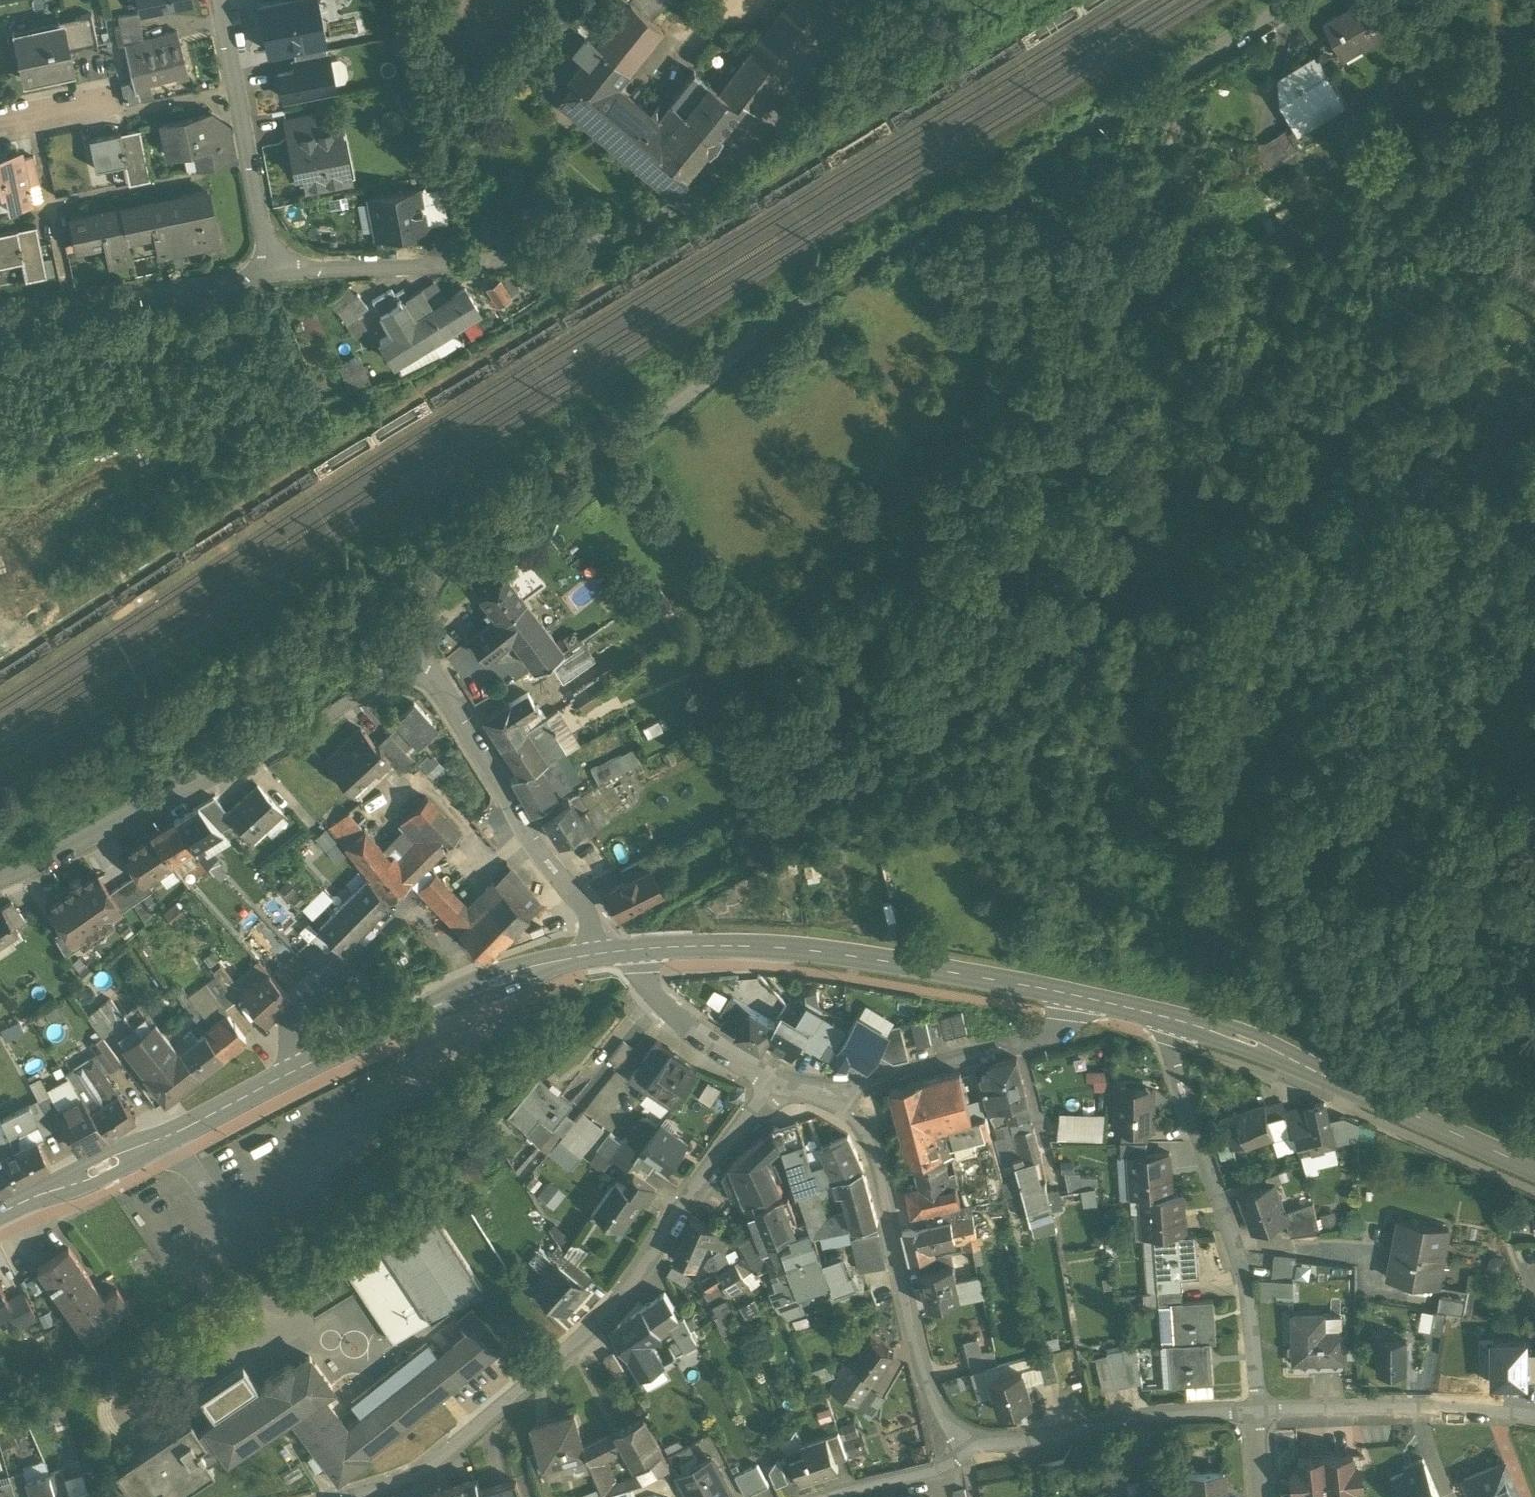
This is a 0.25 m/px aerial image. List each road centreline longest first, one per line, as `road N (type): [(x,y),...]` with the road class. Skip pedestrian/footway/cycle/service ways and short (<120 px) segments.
road 1 (residential): [(417,647),(438,581),(768,330),(874,254),(1293,0)]
road 2 (residential): [(862,0),(774,118),(663,217),(534,250),(273,274)]
road 3 (secondary): [(0,1213),(439,1004),(533,966),(614,951)]
road 4 (residential): [(779,1080),(599,1325),(431,1477),(392,1496)]
road 5 (residential): [(0,872),(281,738),(357,695),(417,647)]
road 6 (secondary): [(633,949),(834,952),(1085,999)]
road 7 (residential): [(1181,1022),(1175,1065),(1249,1308),(1255,1419)]
road 8 (residential): [(964,1448),(944,1427),(925,1377),(870,1143),(834,1095)]
road 9 (secondary): [(1181,1022),(1289,1058),(1534,1168)]
road 10 (residential): [(417,647),(509,811),(614,951)]
road 11 (residential): [(1255,1419),(1113,1430),(995,1453),(964,1448)]
road 12 (residential): [(1085,999),(1074,1028),(834,1095)]
road 13 (residential): [(1534,1423),(1404,1411),(1255,1419)]
road 14 (residential): [(219,0),(273,274)]
road 15 (residential): [(273,274),(0,329)]
road 16 (residential): [(779,1080),(678,1016),(648,987),(633,949)]
road 17 (residential): [(856,1496),(941,1476),(964,1448)]

